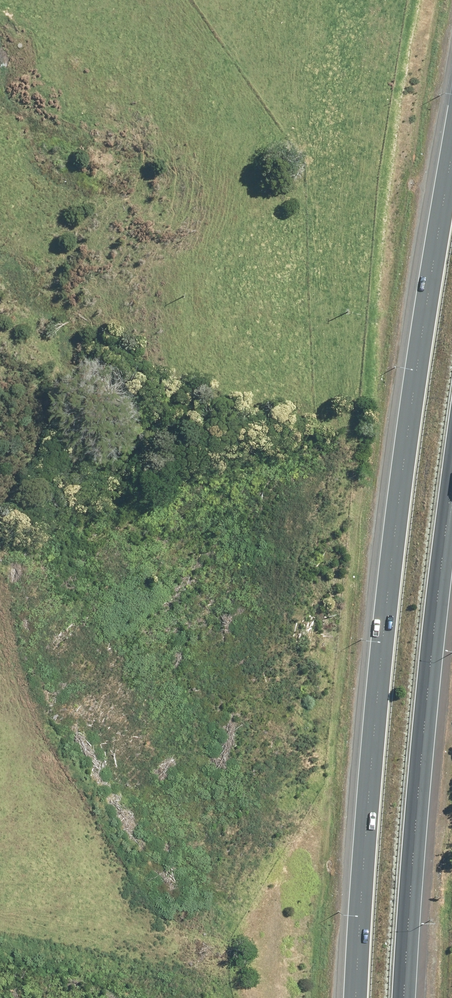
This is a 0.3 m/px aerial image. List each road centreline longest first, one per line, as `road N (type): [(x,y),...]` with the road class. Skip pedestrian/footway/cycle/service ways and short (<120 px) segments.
road 1 (motorway): [(354,997),(380,652),(451,156)]
road 2 (motorway): [(451,486),(404,997)]

